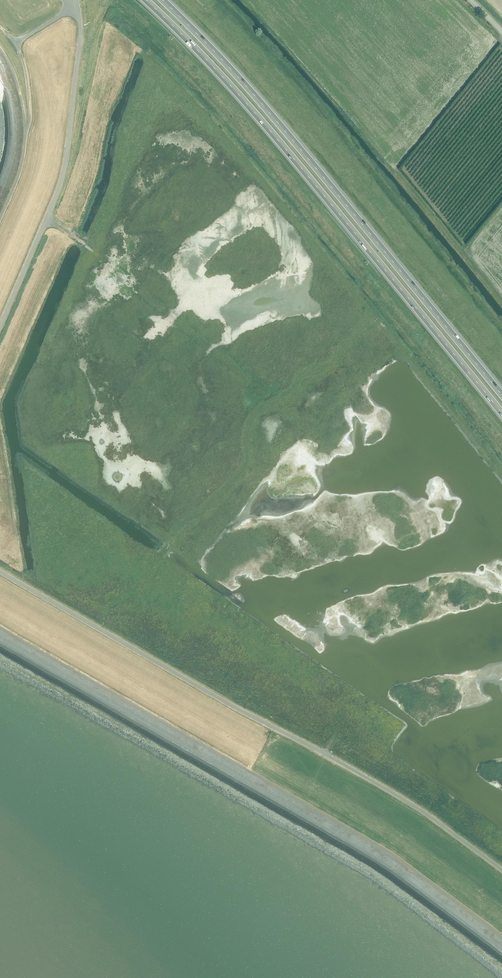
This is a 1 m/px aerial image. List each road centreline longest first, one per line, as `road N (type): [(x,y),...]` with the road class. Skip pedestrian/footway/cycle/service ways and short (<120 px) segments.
road 1 (unclassified): [(501,877),(382,790),(0,571)]
road 2 (trunk): [(142,0),(236,93),(501,416)]
road 3 (trunk): [(501,393),(246,83),(164,0)]
road 4 (unclassified): [(0,326),(65,161),(79,44),(72,0)]

